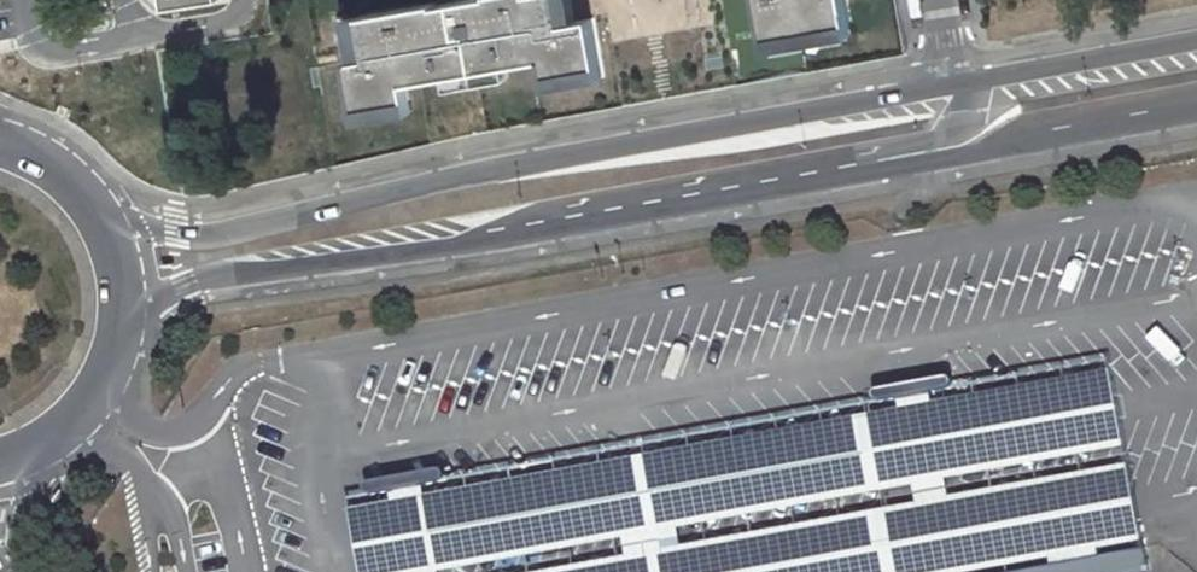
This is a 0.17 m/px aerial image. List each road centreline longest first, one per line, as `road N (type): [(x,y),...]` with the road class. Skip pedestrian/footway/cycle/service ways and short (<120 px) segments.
road 1 (primary): [(957,143),(284,266)]
road 2 (primary): [(1196,101),(957,143)]
road 3 (primary): [(45,457),(106,400),(126,358),(135,312)]
road 4 (primary): [(120,244),(106,207),(77,168),(0,130)]
road 5 (primary): [(284,266),(120,244)]
road 6 (primary): [(135,312),(179,286),(284,266)]
road 7 (residential): [(957,143),(936,0)]
road 8 (residential): [(27,0),(33,31),(49,49),(134,40)]

